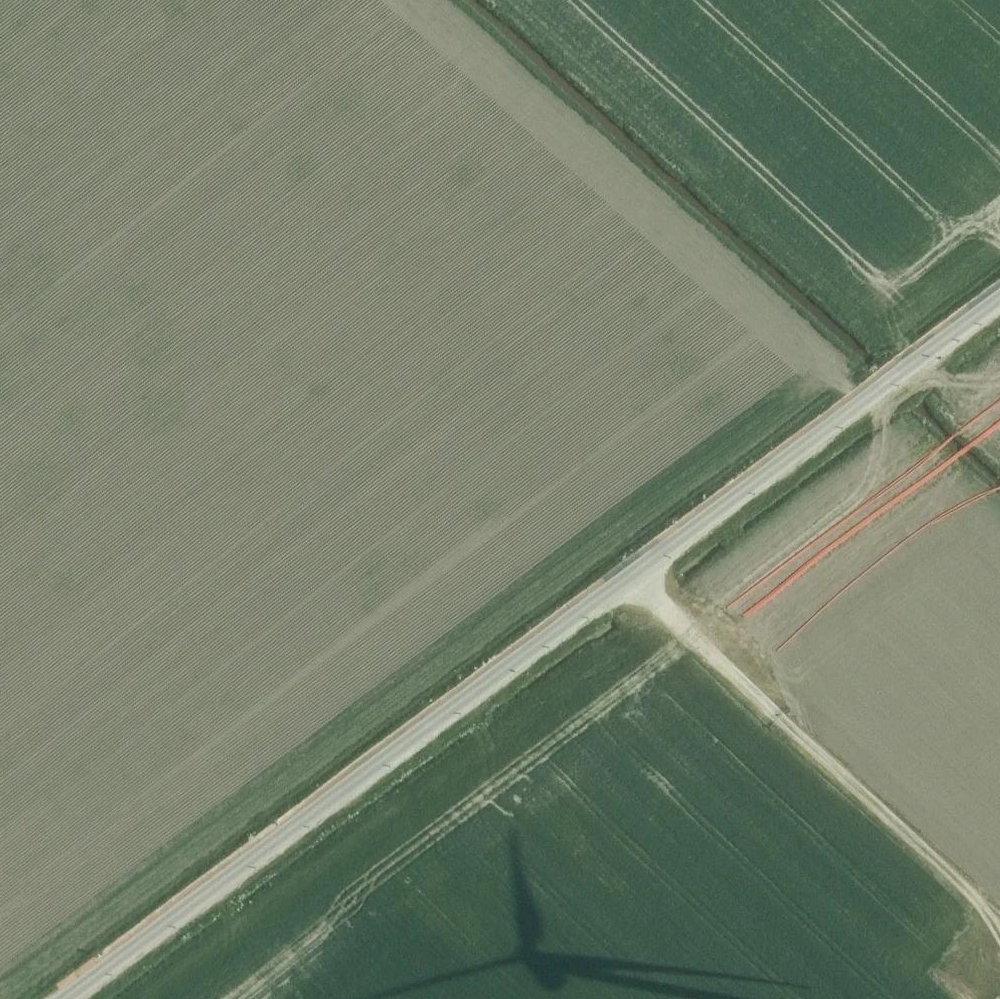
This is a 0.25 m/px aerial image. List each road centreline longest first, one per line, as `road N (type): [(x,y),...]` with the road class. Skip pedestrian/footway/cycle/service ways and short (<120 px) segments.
road 1 (unclassified): [(68,998),(668,555),(999,295)]
road 2 (track): [(999,929),(629,584)]

